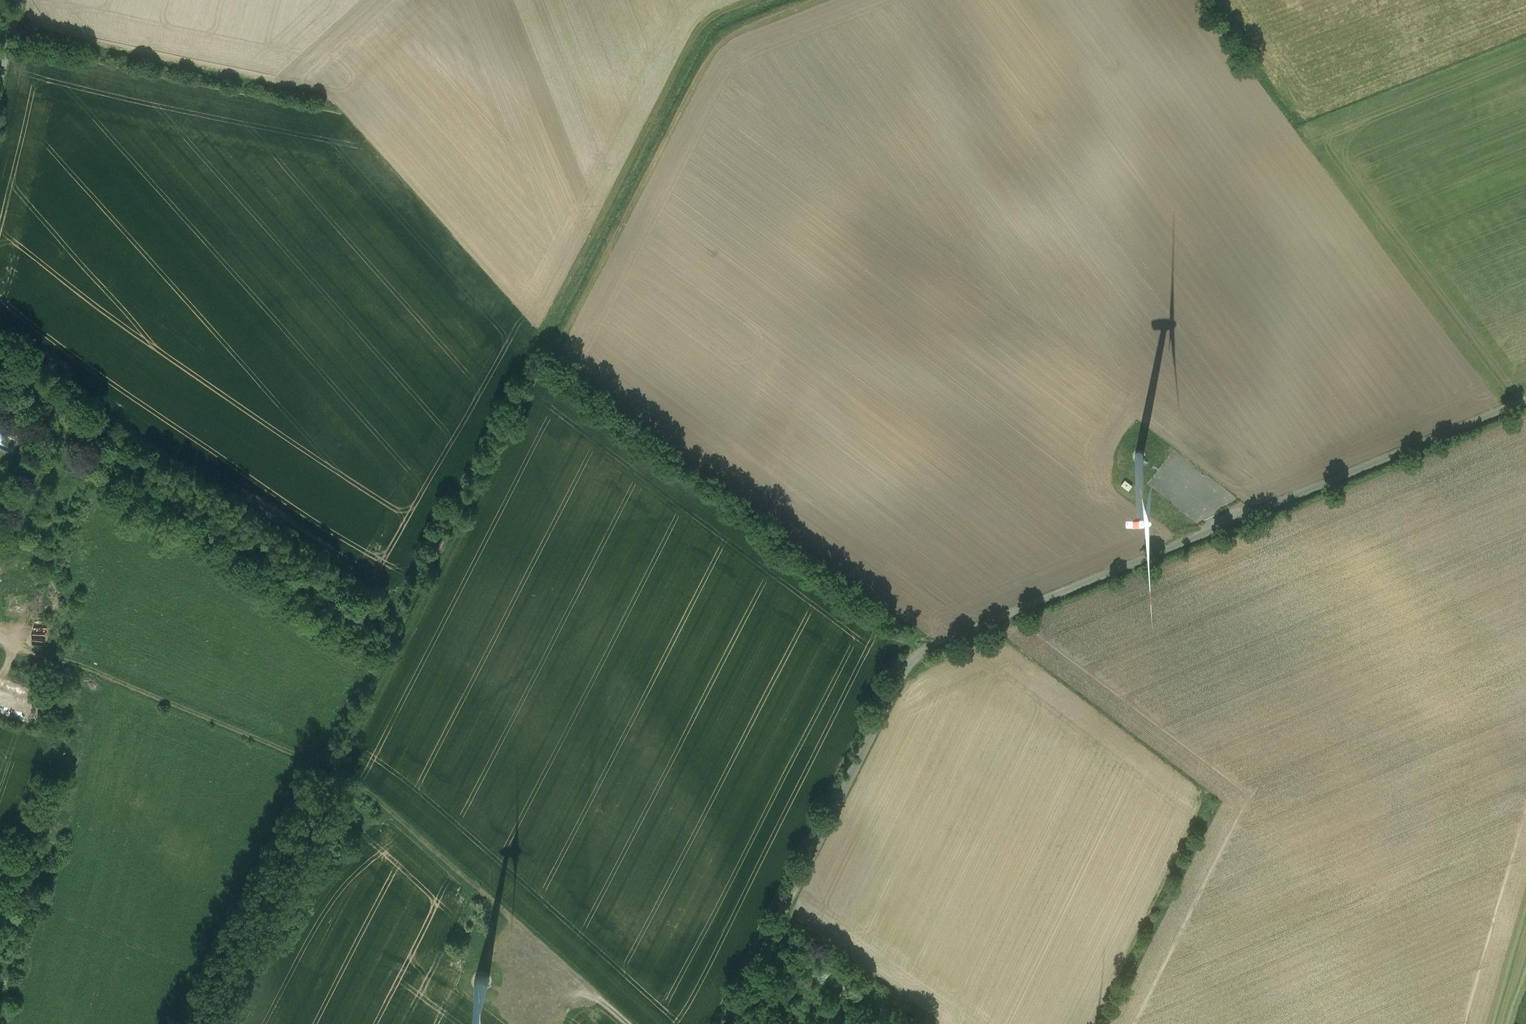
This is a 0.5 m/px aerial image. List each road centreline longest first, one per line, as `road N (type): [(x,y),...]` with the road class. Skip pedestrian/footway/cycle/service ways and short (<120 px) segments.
road 1 (unclassified): [(1525,399),(916,656),(724,1023)]

